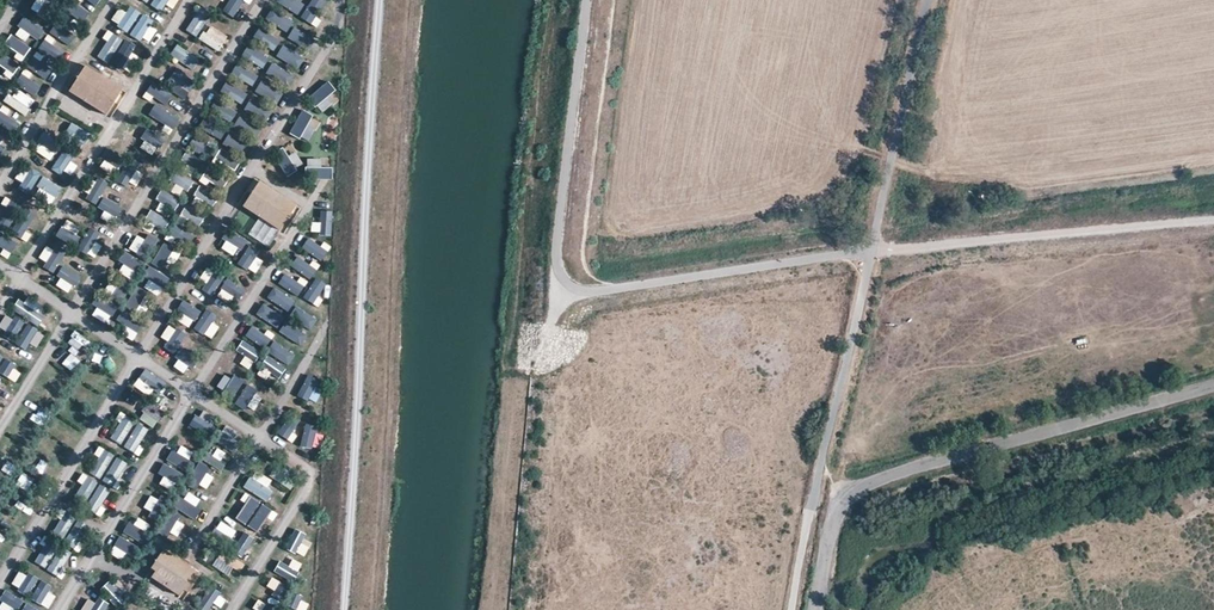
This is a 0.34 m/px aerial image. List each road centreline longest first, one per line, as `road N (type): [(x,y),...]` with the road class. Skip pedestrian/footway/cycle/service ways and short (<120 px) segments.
road 1 (unclassified): [(817,609),(829,541),(855,490),(1213,381)]
road 2 (track): [(871,252),(1213,221)]

